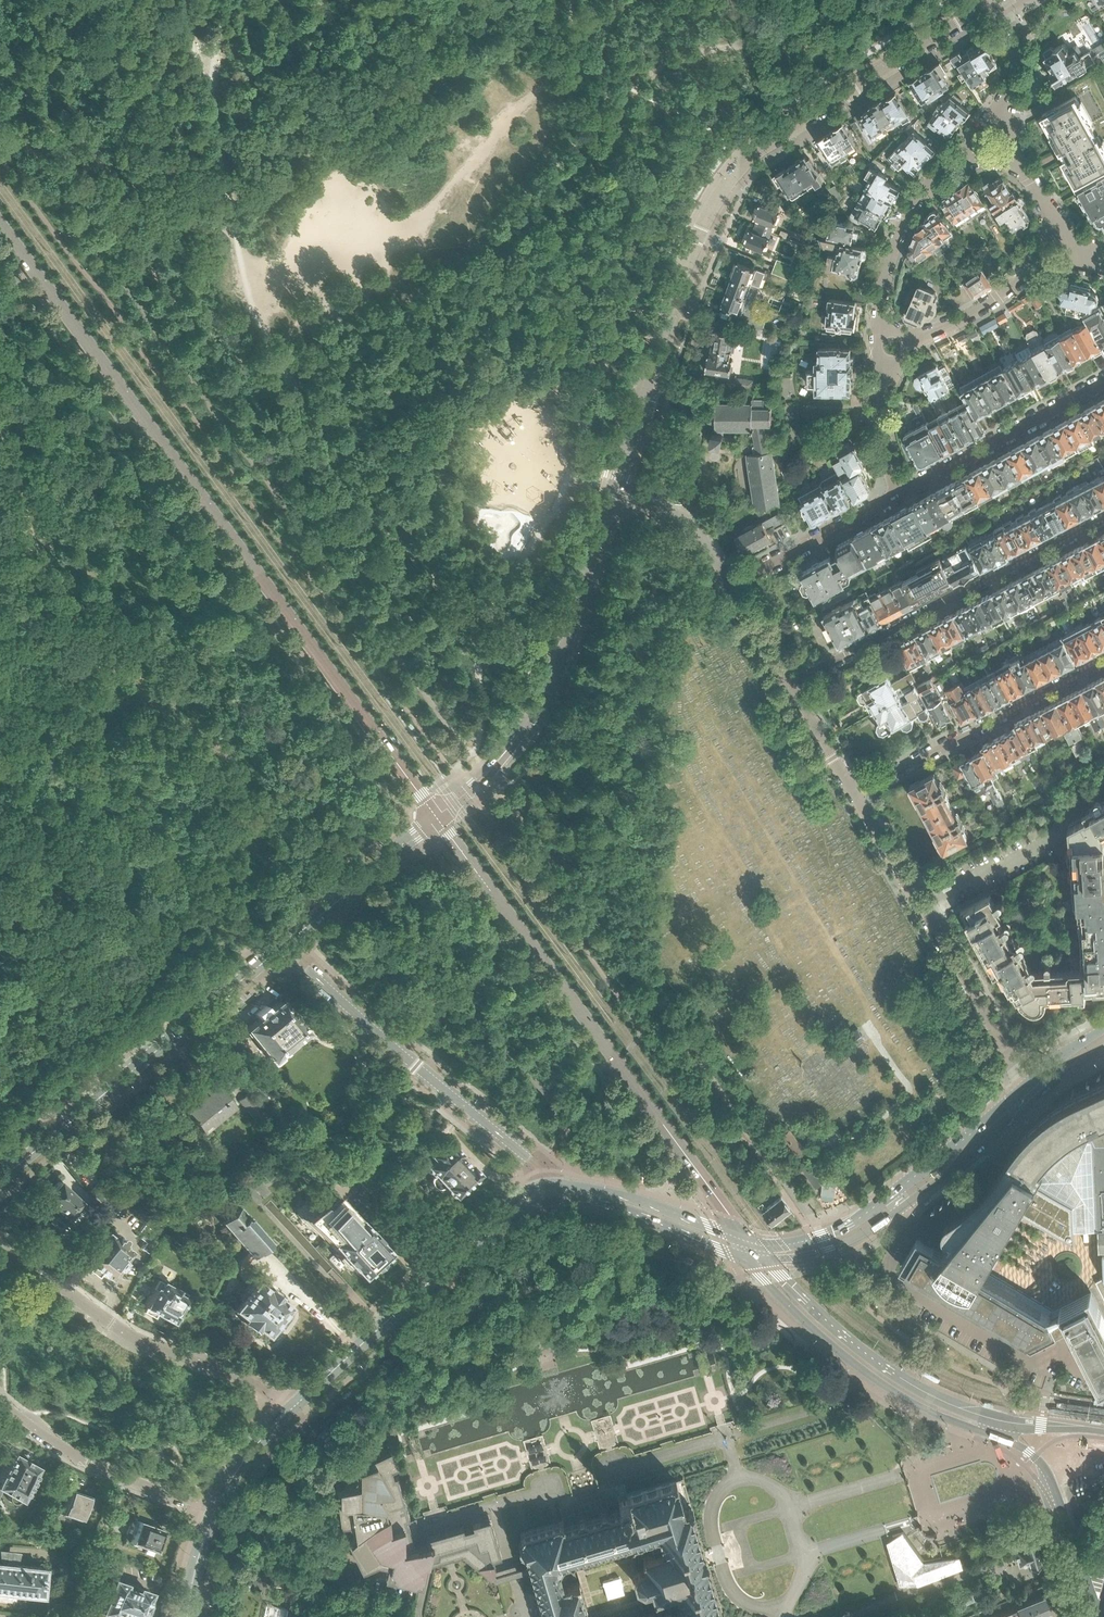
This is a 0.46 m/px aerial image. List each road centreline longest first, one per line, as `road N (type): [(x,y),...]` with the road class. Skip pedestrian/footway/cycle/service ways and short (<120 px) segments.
road 1 (residential): [(438,816),(474,785),(540,690),(562,641),(686,269),(720,196),(767,141),(995,1)]
road 2 (tertiary): [(438,816),(0,223)]
road 3 (tertiary): [(749,1260),(862,1371),(1035,1458),(1054,1487),(1099,1616)]
road 4 (tertiary): [(744,1239),(438,816)]
road 5 (tertiary): [(1103,1432),(1005,1421),(912,1385),(846,1338),(765,1259)]
road 6 (residential): [(0,1177),(281,944)]
road 7 (residential): [(555,1182),(281,944)]
road 8 (residential): [(790,683),(1103,519)]
road 9 (residential): [(292,1408),(215,1364),(140,1341),(0,1240)]
road 10 (residential): [(1029,1083),(853,794)]
road 11 (secondary): [(1029,1083),(852,1223),(782,1245),(744,1239)]
road 12 (secondary): [(765,1259),(821,1251),(865,1233),(995,1138),(1036,1093)]
road 13 (residential): [(1103,662),(853,794)]
road 14 (secondary): [(292,1408),(493,1224)]
road 15 (secondary): [(493,1224),(534,1203),(592,1200),(749,1260)]
road 16 (residential): [(0,1402),(83,1459),(216,1512)]
road 17 (residential): [(900,493),(1103,382)]
road 18 (residential): [(878,326),(892,244),(943,174),(974,159)]
road 19 (residential): [(281,944),(438,816)]
road 20 (secondary): [(744,1239),(620,1195),(555,1182)]
road 21 (residential): [(730,584),(900,493)]
road 22 (residential): [(911,339),(943,329),(1045,267)]
road 23 (residential): [(730,584),(697,533),(620,501)]
road 24 (secondary): [(216,1512),(240,1468),(292,1408)]
road 25 (residential): [(853,794),(790,683)]
road 26 (residential): [(1000,126),(1021,61),(1003,10)]

